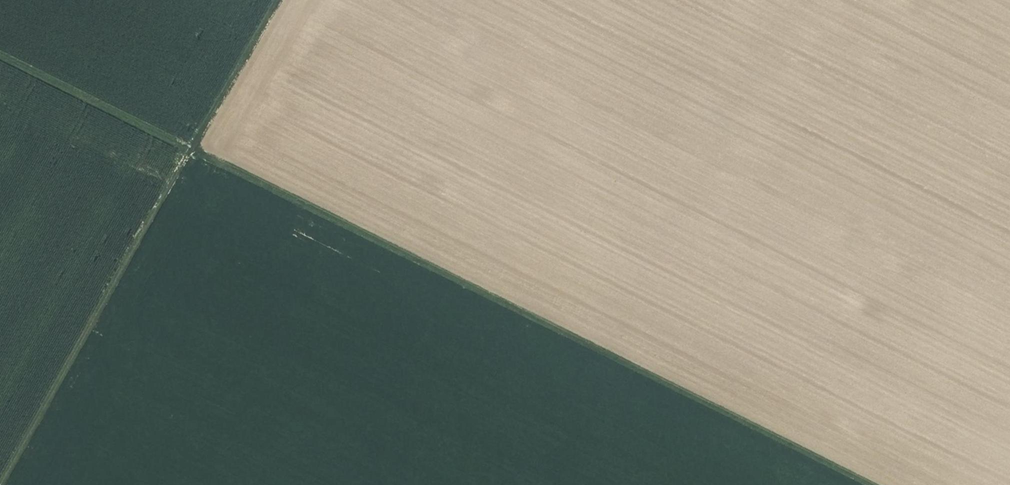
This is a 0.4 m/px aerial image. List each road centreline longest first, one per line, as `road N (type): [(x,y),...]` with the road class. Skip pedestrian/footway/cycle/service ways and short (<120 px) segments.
road 1 (track): [(871,484),(190,148)]
road 2 (track): [(190,148),(1,484)]
road 3 (track): [(190,148),(0,54)]
road 4 (track): [(275,0),(190,148)]

